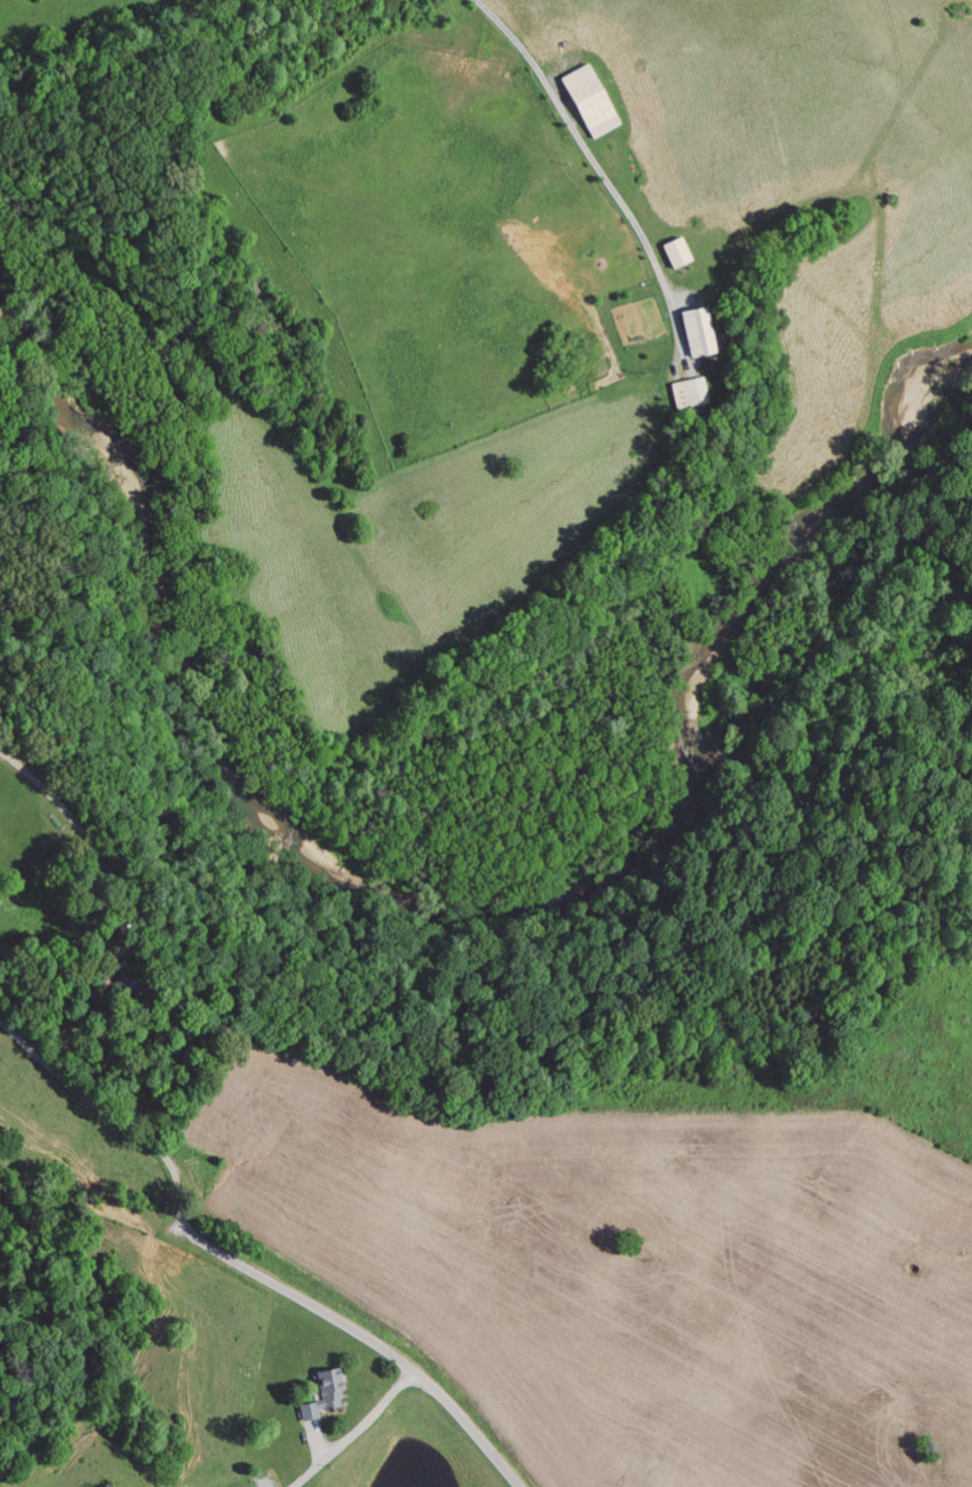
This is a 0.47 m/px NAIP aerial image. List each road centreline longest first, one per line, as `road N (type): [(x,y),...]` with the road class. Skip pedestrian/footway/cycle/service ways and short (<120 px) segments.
road 1 (tertiary): [(451,1404),(370,1339),(206,1245),(184,1217)]

